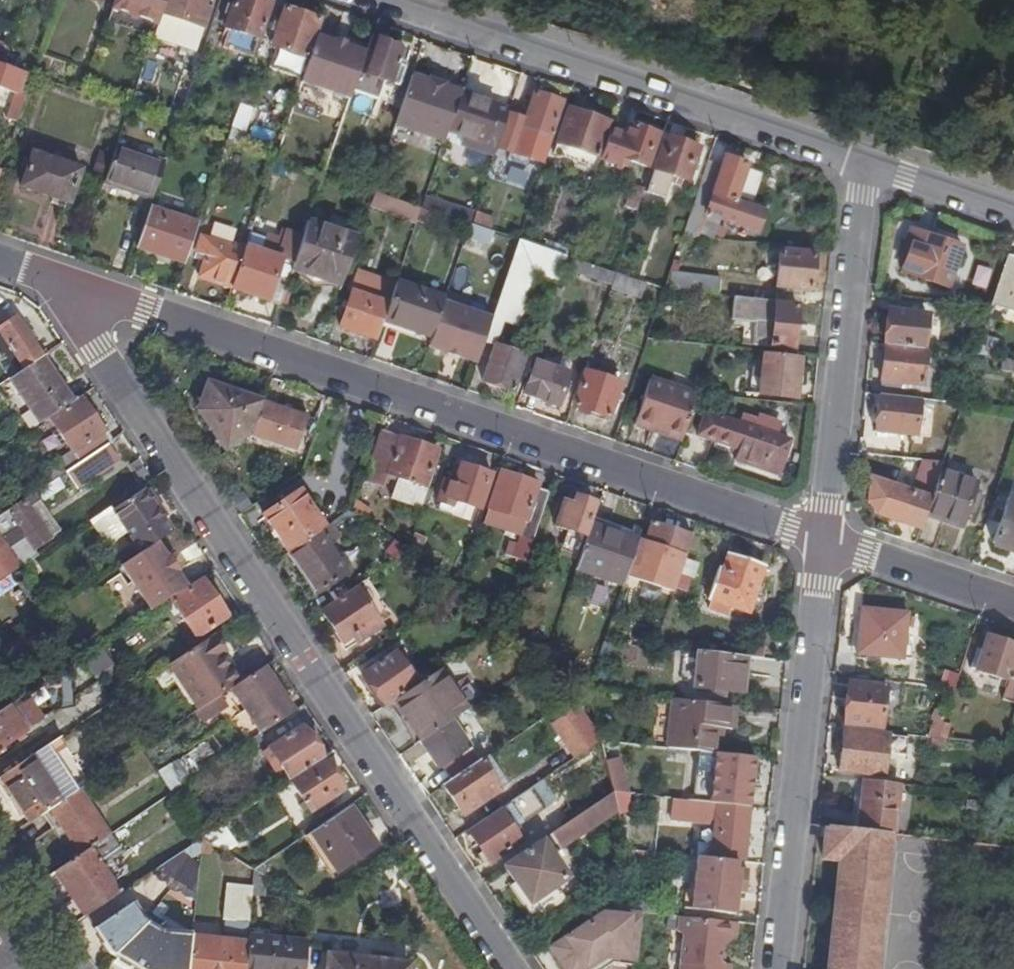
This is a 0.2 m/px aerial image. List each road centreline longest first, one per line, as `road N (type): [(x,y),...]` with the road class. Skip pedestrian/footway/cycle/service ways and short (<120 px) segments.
road 1 (residential): [(97,290),(90,318),(100,348),(511,968)]
road 2 (residential): [(97,290),(826,541)]
road 3 (residential): [(389,0),(871,166)]
road 4 (residential): [(777,968),(826,541)]
road 5 (residential): [(826,541),(871,166)]
road 6 (residential): [(1013,604),(826,541)]
road 7 (residential): [(871,166),(1013,213)]

